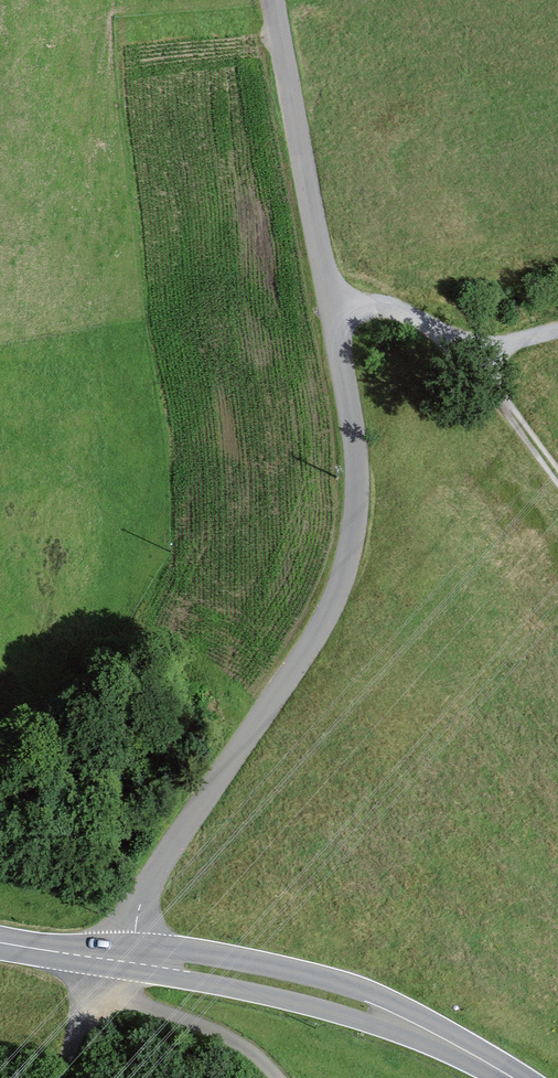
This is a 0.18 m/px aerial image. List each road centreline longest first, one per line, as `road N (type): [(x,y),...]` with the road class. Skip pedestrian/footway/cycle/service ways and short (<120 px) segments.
road 1 (unclassified): [(120,960),(155,872),(284,695),(323,623),(357,513),(351,367),(285,0)]
road 2 (secondary): [(500,1071),(423,1018),(339,982),(208,952),(120,960)]
road 3 (secondary): [(120,960),(380,1025),(500,1071)]
road 4 (residential): [(277,1077),(203,1025),(107,996),(120,960)]
road 5 (track): [(455,356),(557,491)]
road 6 (track): [(336,299),(402,293),(435,317),(455,356)]
road 7 (secondary): [(0,943),(120,960)]

